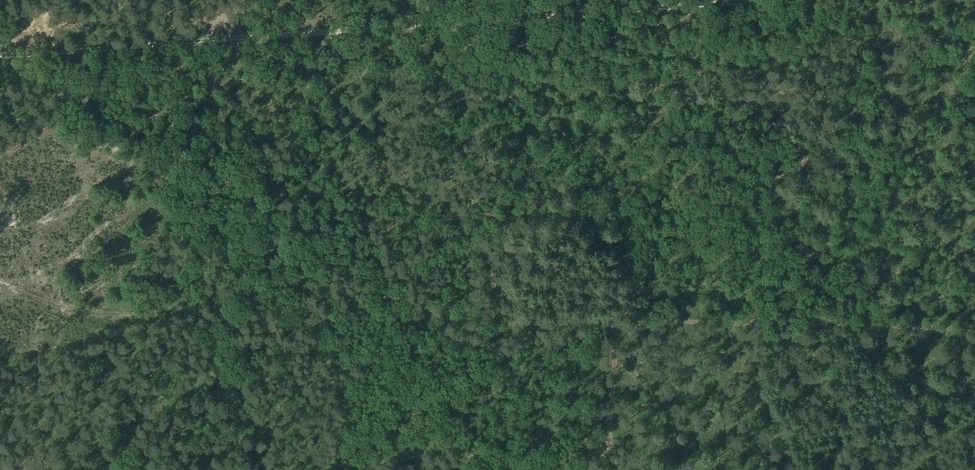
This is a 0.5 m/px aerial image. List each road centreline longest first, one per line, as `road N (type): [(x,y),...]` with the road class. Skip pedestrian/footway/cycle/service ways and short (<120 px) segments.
road 1 (track): [(0,51),(39,59),(769,0)]
road 2 (track): [(974,328),(611,321),(610,419),(599,448),(586,457)]
road 3 (track): [(133,316),(68,308),(0,281)]

